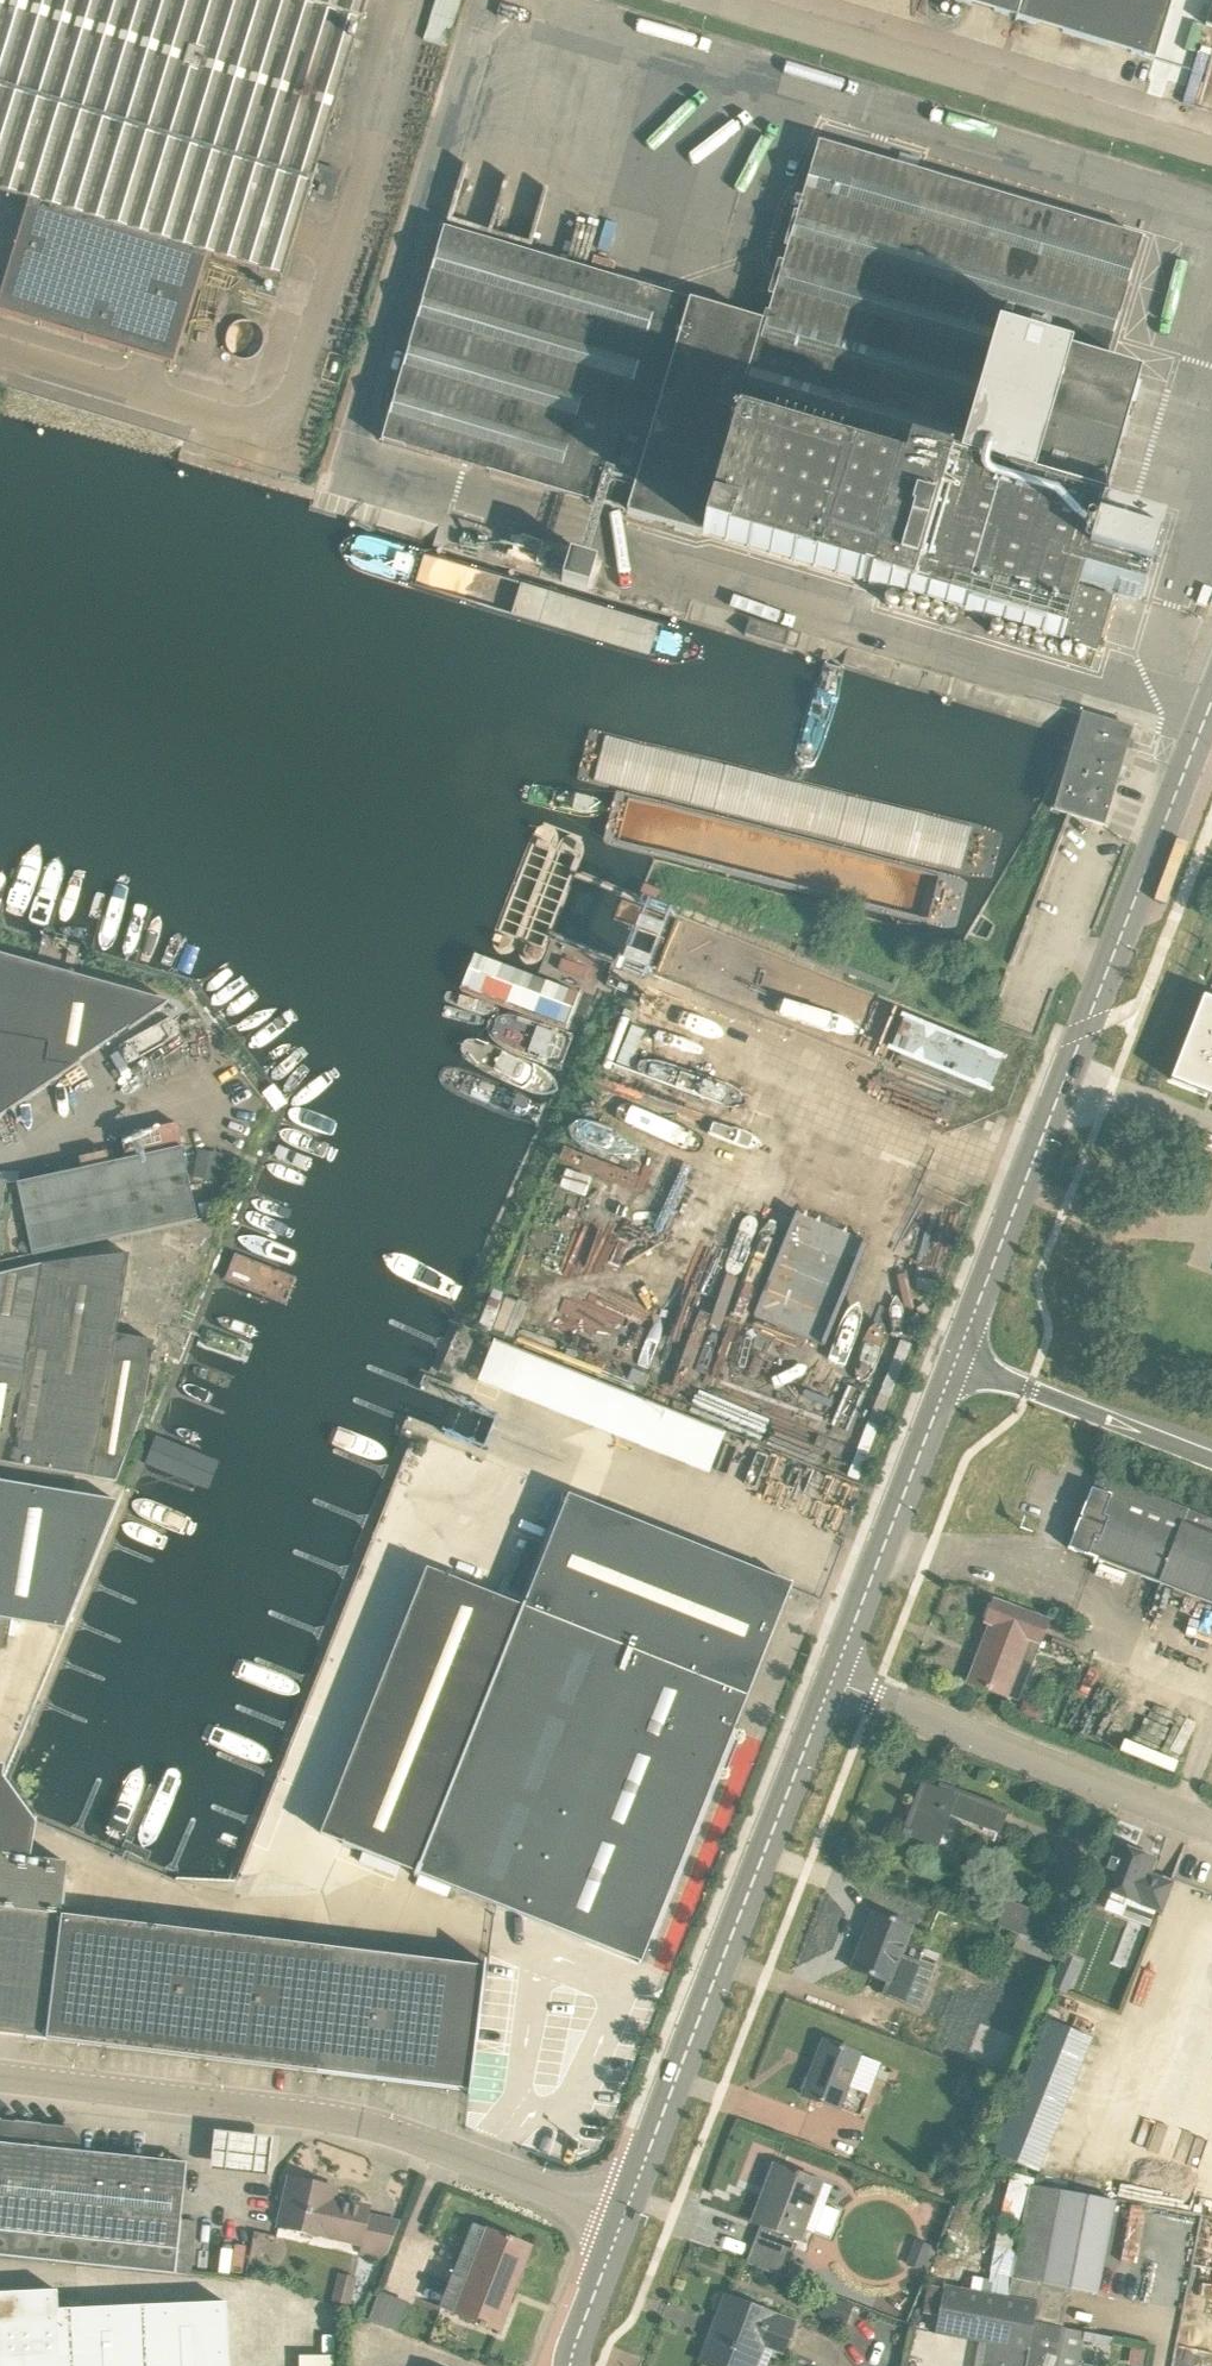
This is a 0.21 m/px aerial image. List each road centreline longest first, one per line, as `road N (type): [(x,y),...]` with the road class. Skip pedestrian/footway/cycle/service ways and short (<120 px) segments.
road 1 (unclassified): [(956,1362),(1211,704)]
road 2 (unclassified): [(626,2214),(313,2115),(0,2074)]
road 3 (tertiary): [(626,2214),(833,1682)]
road 4 (unclassified): [(1211,150),(721,0)]
road 5 (unclassified): [(1211,1825),(833,1682)]
road 6 (tertiary): [(833,1682),(956,1362)]
road 7 (motorway): [(1211,1458),(956,1362)]
road 8 (tertiary): [(571,2365),(626,2214)]

